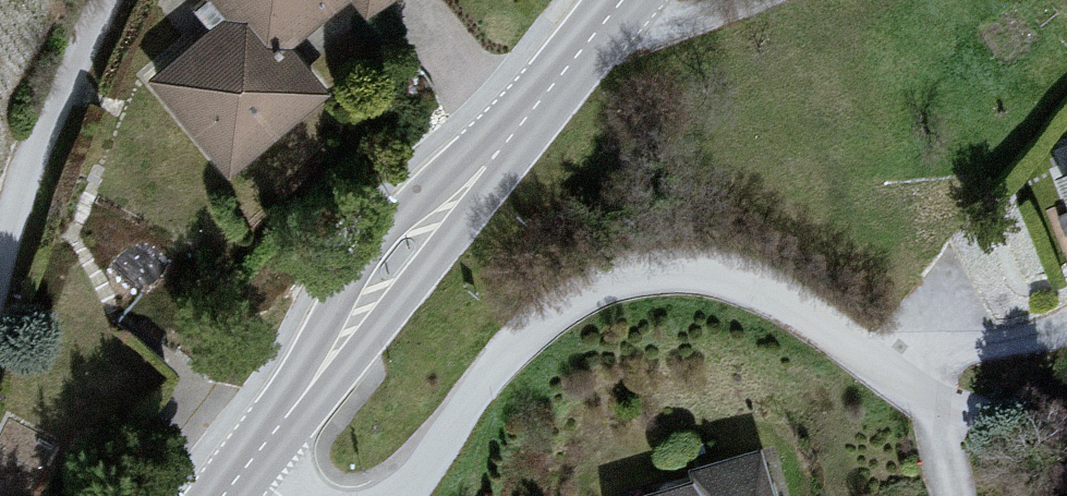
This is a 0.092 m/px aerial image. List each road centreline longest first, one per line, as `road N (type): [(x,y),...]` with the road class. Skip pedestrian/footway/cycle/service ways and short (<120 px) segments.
road 1 (residential): [(395,495),(501,360),(542,322),(587,293),(633,278),(682,275),(786,310),(956,426),(1066,436)]
road 2 (secondary): [(247,468),(402,257),(624,0)]

